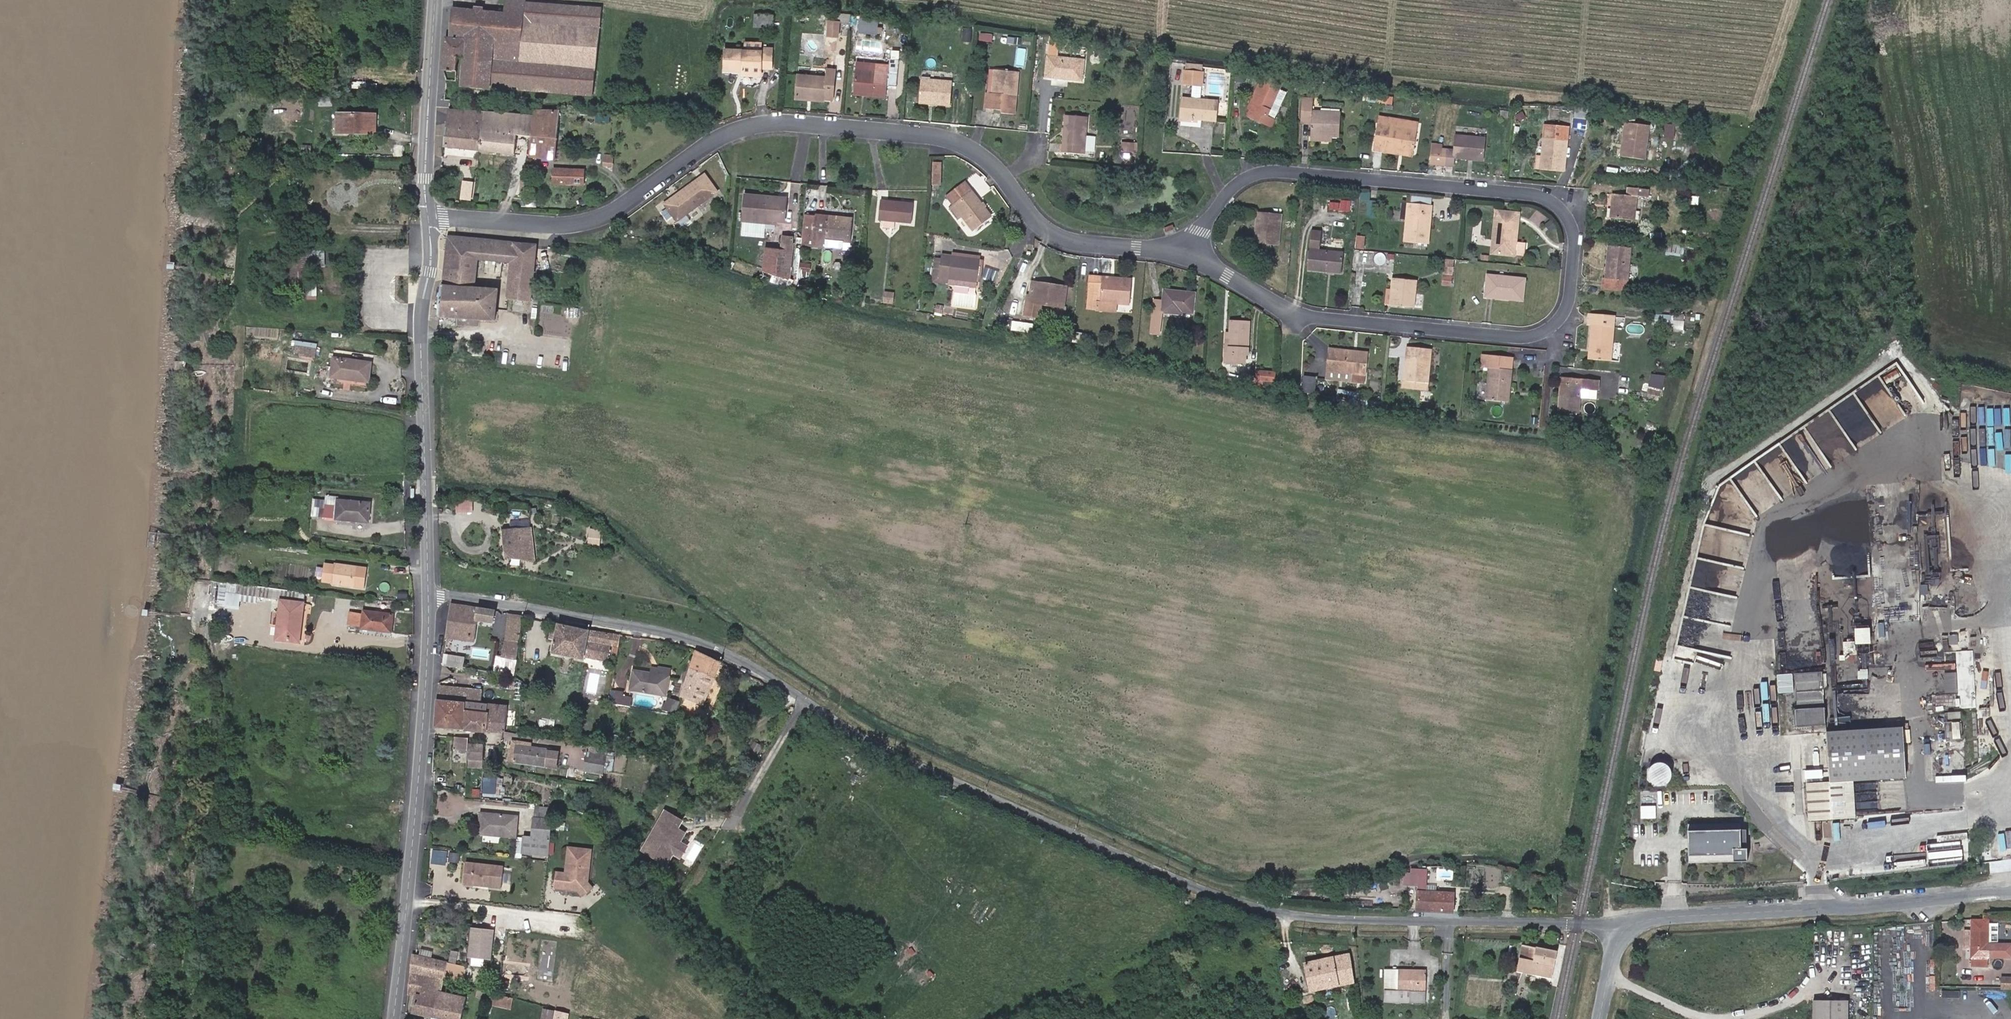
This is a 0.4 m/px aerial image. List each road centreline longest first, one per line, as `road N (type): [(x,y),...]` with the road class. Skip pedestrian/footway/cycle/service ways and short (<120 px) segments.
road 1 (residential): [(428,596),(713,645),(890,754),(1246,905),(1353,922),(1628,927)]
road 2 (residential): [(1194,254),(1082,246),(1035,221),(991,162),(947,138),(767,123),(720,140),(615,213),(562,226),(429,222)]
road 3 (residential): [(1194,254),(1228,194),(1262,170),(1542,196),(1569,215),(1578,245),(1573,304),(1553,329),(1531,339),(1291,317)]
road 4 (tertiary): [(428,596),(393,1018)]
road 5 (residential): [(2010,895),(1683,916),(1628,927)]
road 6 (tertiary): [(429,222),(420,337),(428,596)]
road 7 (tertiary): [(435,0),(429,222)]

